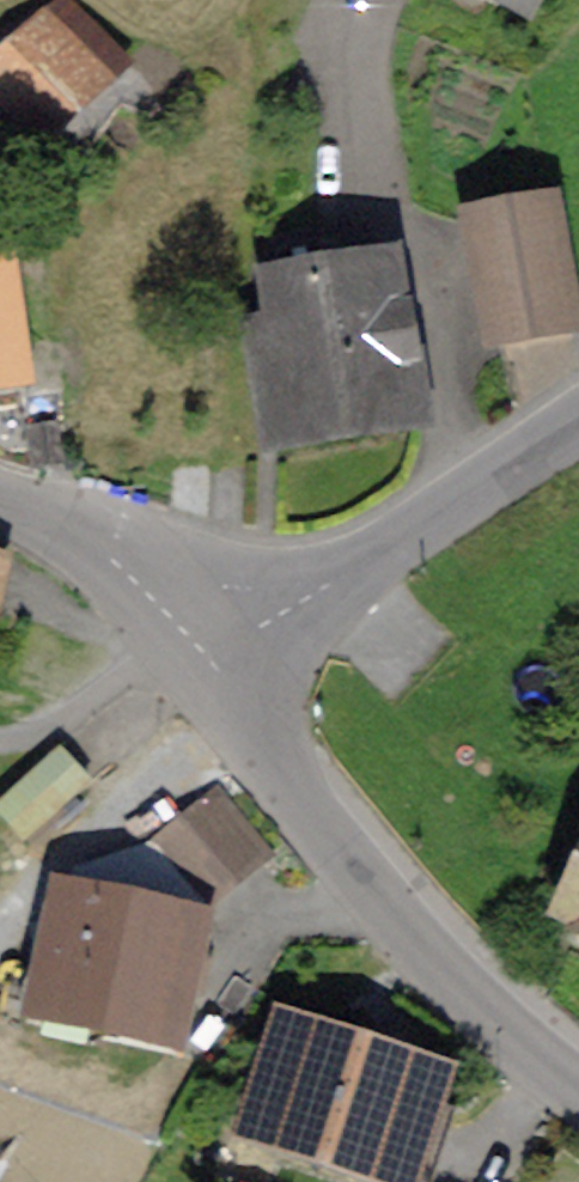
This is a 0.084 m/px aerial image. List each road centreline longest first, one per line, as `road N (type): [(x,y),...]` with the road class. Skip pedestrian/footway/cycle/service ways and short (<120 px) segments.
road 1 (residential): [(578,1087),(504,1025),(244,703)]
road 2 (residential): [(343,572),(578,417)]
road 3 (residential): [(110,562),(241,587),(343,572)]
road 4 (residential): [(244,703),(184,631),(110,562)]
road 5 (residential): [(244,703),(251,670),(277,629),(343,572)]
road 6 (residential): [(110,562),(0,501)]

